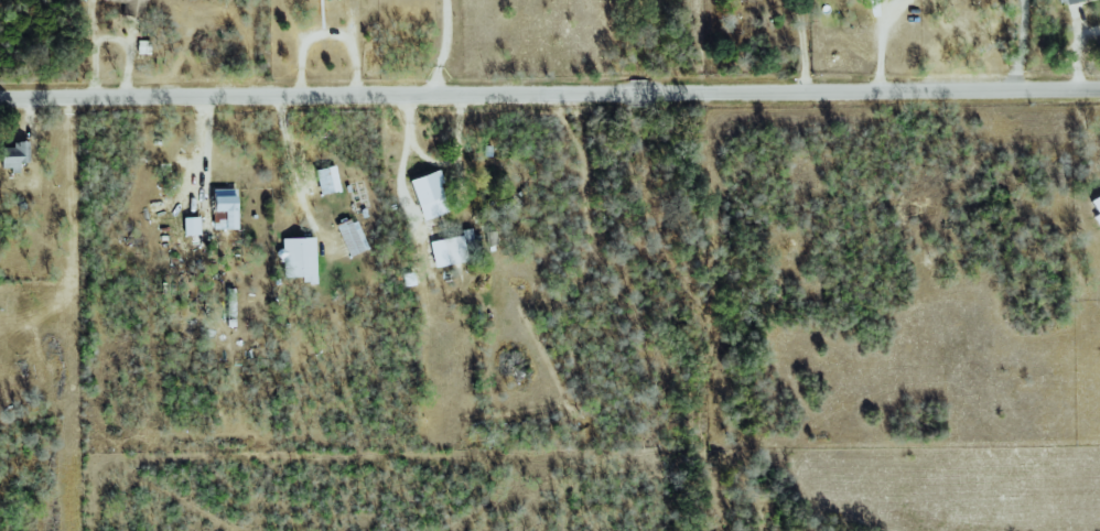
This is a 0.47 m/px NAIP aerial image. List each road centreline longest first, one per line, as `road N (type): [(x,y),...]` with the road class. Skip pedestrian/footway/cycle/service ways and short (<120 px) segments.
road 1 (residential): [(0,97),(1099,87)]

